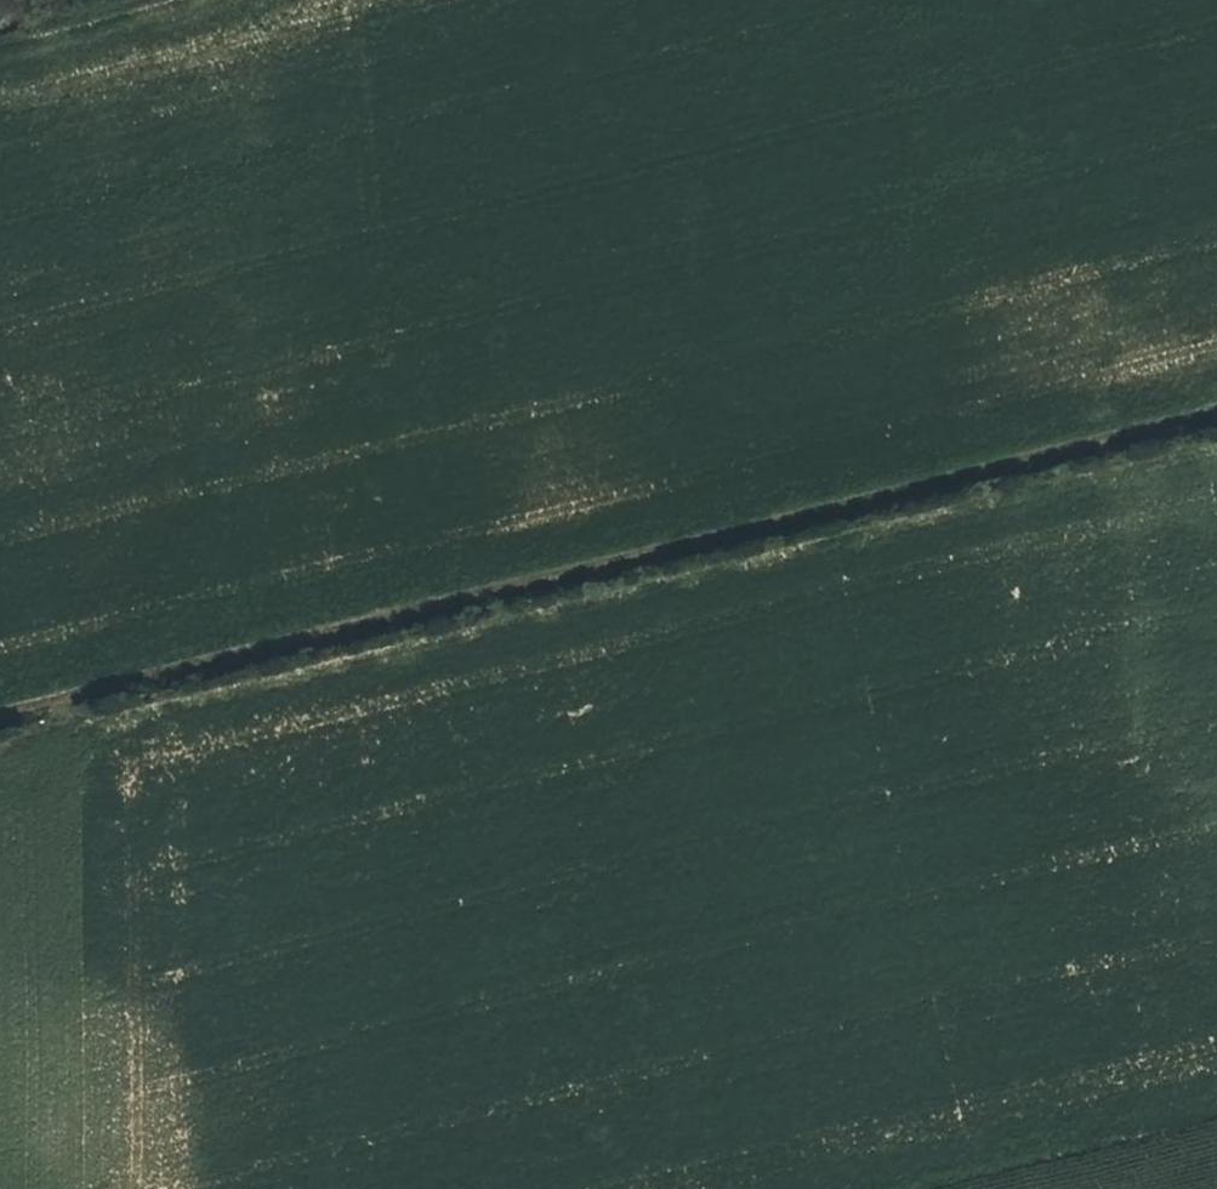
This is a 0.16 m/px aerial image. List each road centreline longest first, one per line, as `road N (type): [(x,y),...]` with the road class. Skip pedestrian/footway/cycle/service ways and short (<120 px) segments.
road 1 (track): [(1216,418),(88,692)]
road 2 (track): [(1216,1134),(995,1188)]

